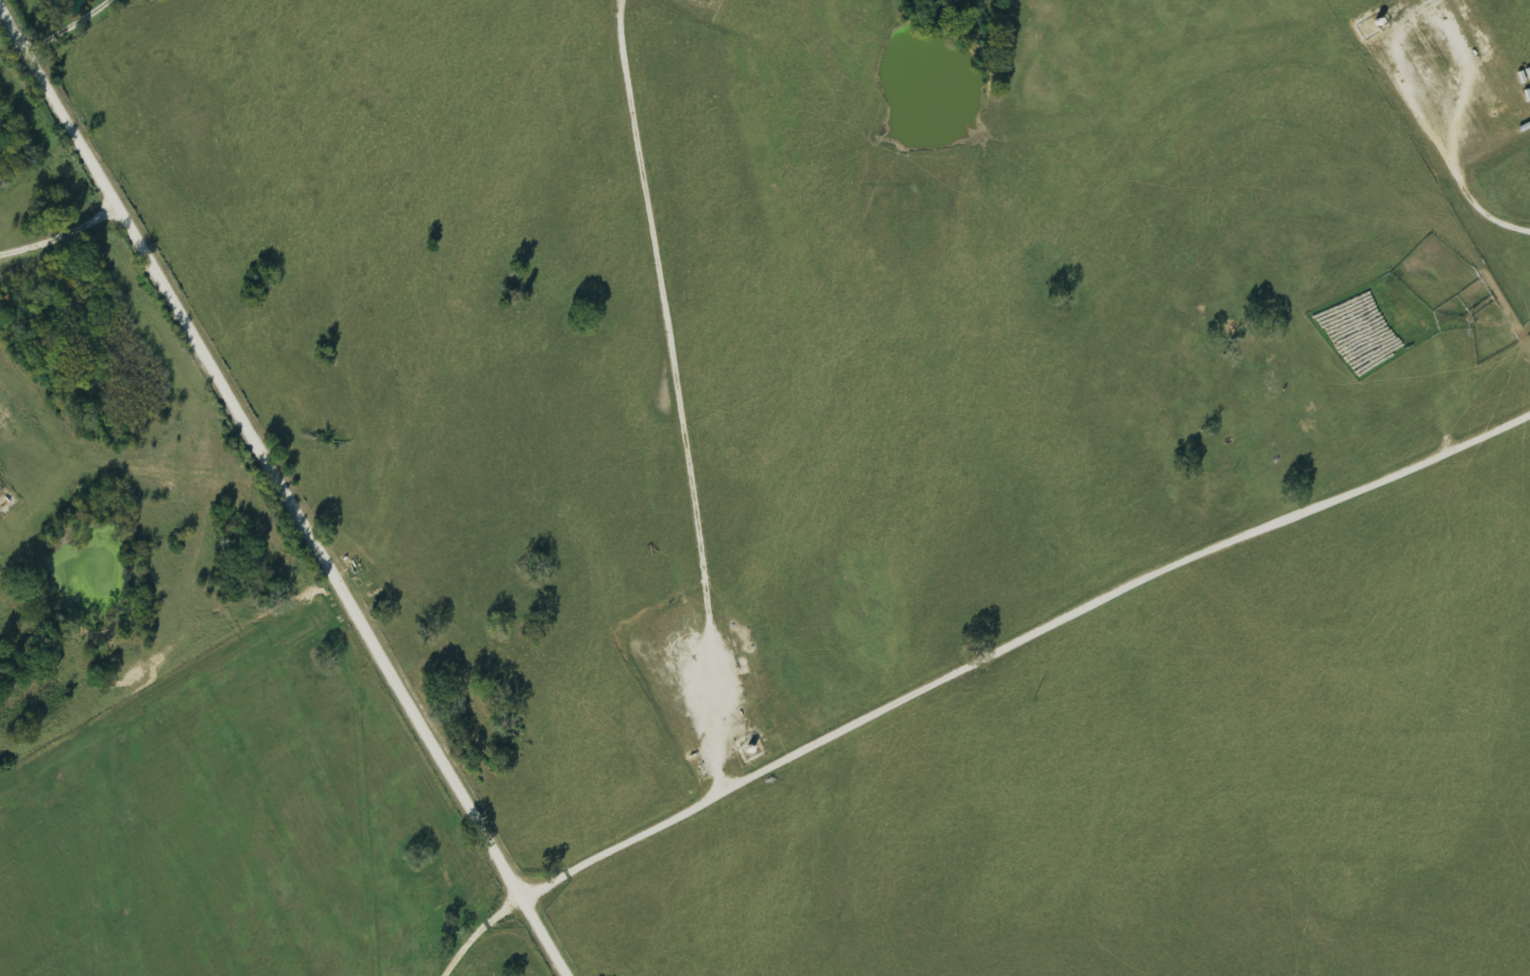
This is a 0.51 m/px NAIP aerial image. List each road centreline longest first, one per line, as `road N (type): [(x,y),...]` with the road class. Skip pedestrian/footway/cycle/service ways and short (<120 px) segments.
road 1 (residential): [(570,975),(0,13)]

